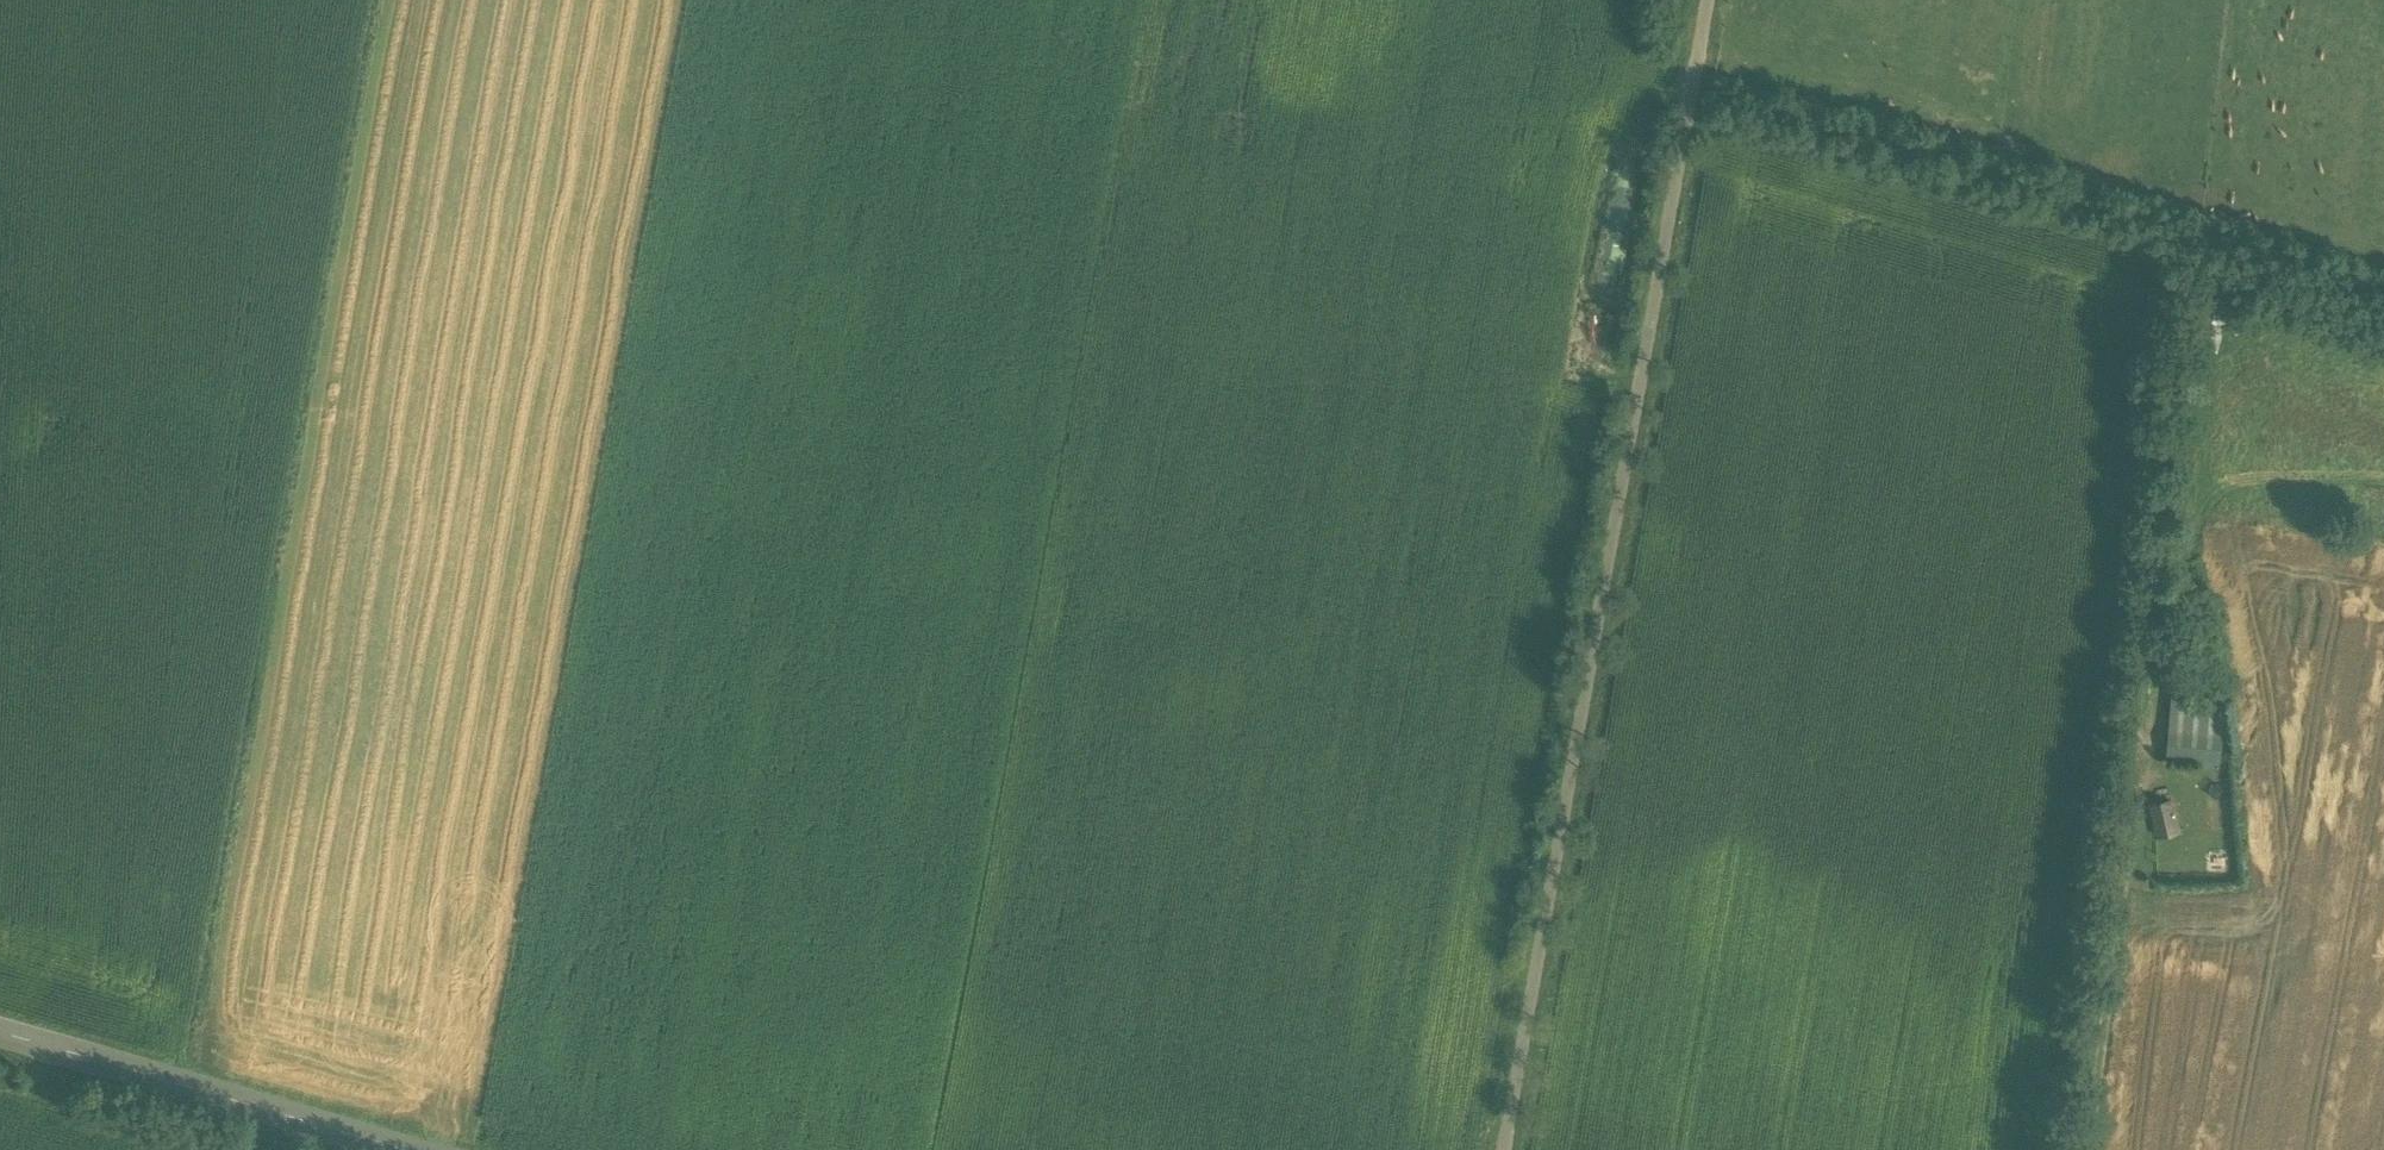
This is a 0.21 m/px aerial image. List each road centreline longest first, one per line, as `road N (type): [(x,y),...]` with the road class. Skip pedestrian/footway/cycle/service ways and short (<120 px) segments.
road 1 (unclassified): [(1707,0),(1498,1149)]
road 2 (tertiary): [(407,1149),(0,1032)]

